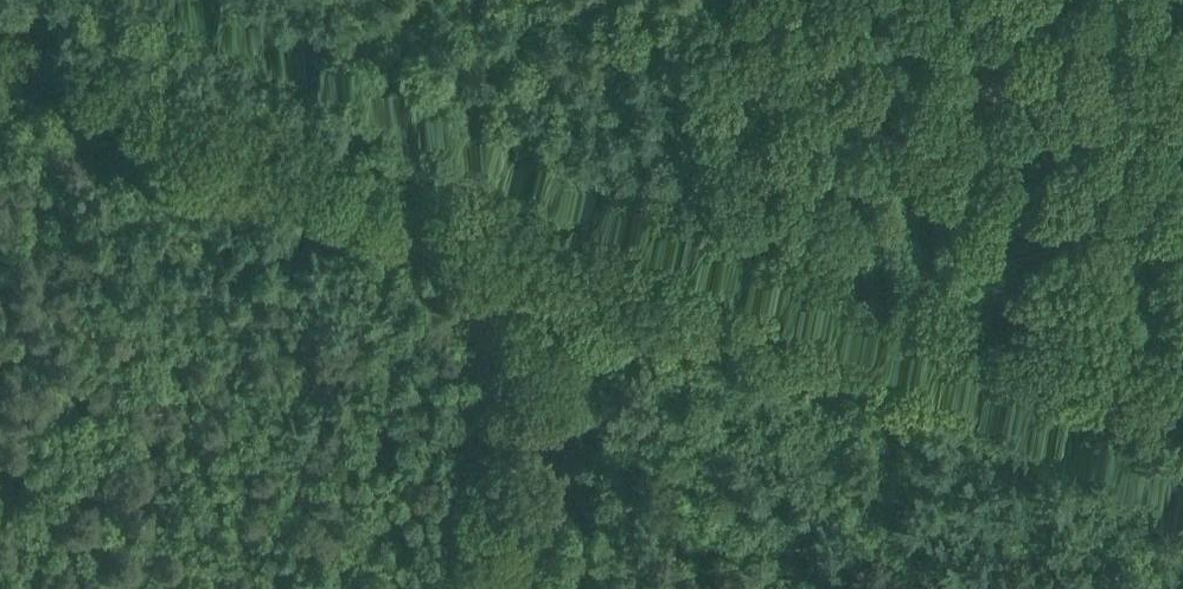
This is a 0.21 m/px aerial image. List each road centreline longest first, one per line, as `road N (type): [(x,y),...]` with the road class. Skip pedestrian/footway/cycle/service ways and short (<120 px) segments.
road 1 (track): [(11,0),(1182,339)]
road 2 (track): [(463,588),(698,0)]

